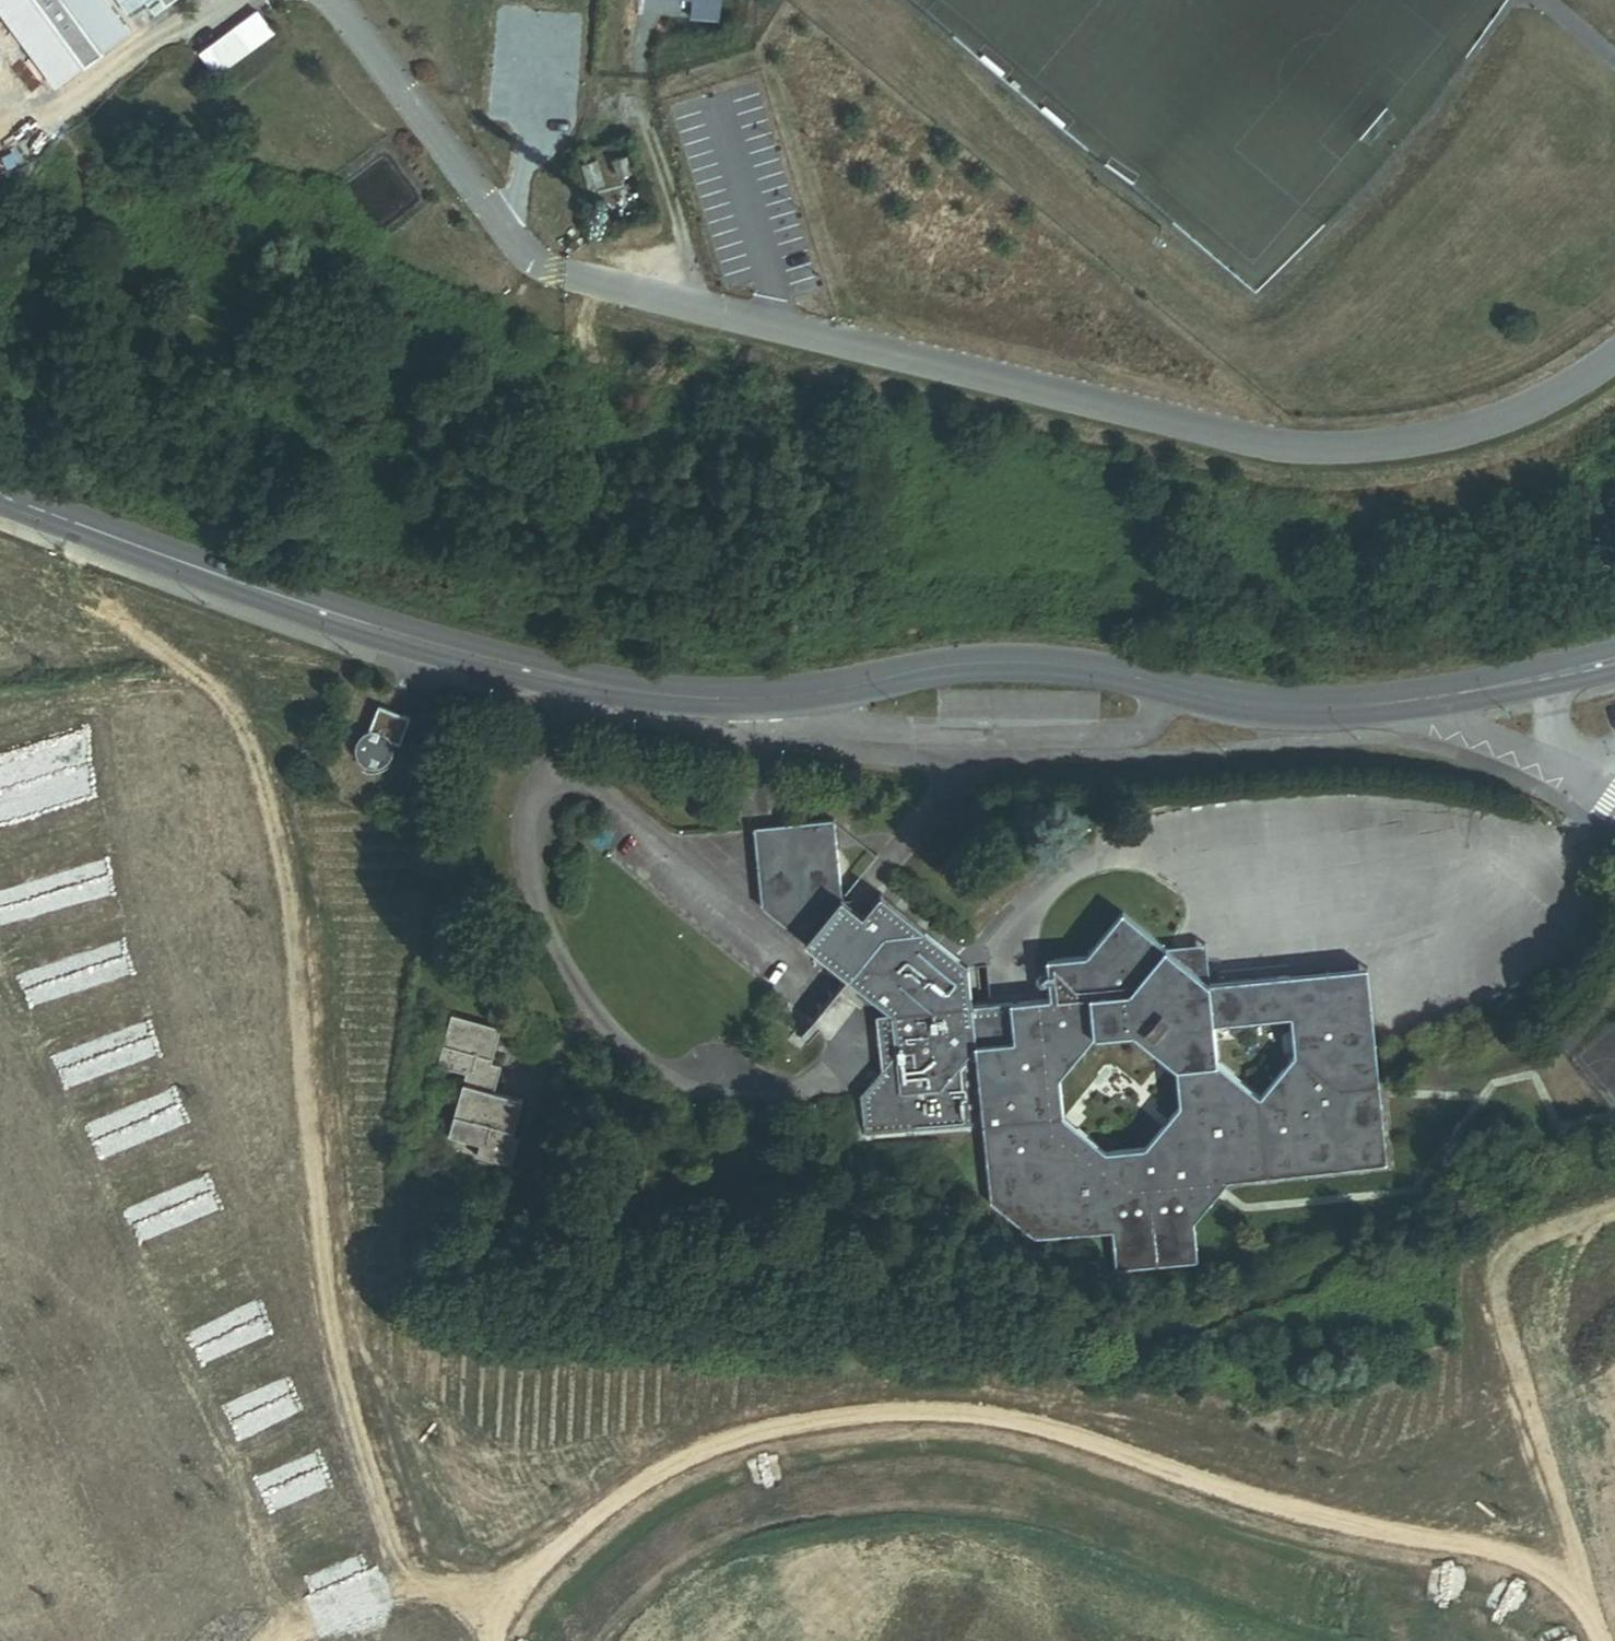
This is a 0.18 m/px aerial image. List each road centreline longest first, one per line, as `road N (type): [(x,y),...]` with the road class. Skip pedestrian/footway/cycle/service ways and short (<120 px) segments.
road 1 (tertiary): [(0,496),(337,621),(651,696),(754,700),(959,661),(1058,665),(1250,712),(1354,713),(1614,659)]
road 2 (unclassified): [(1614,349),(1550,396),(1415,439),(1253,440),(537,264),(328,0)]
road 3 (track): [(526,250),(496,275),(476,273),(421,215)]

